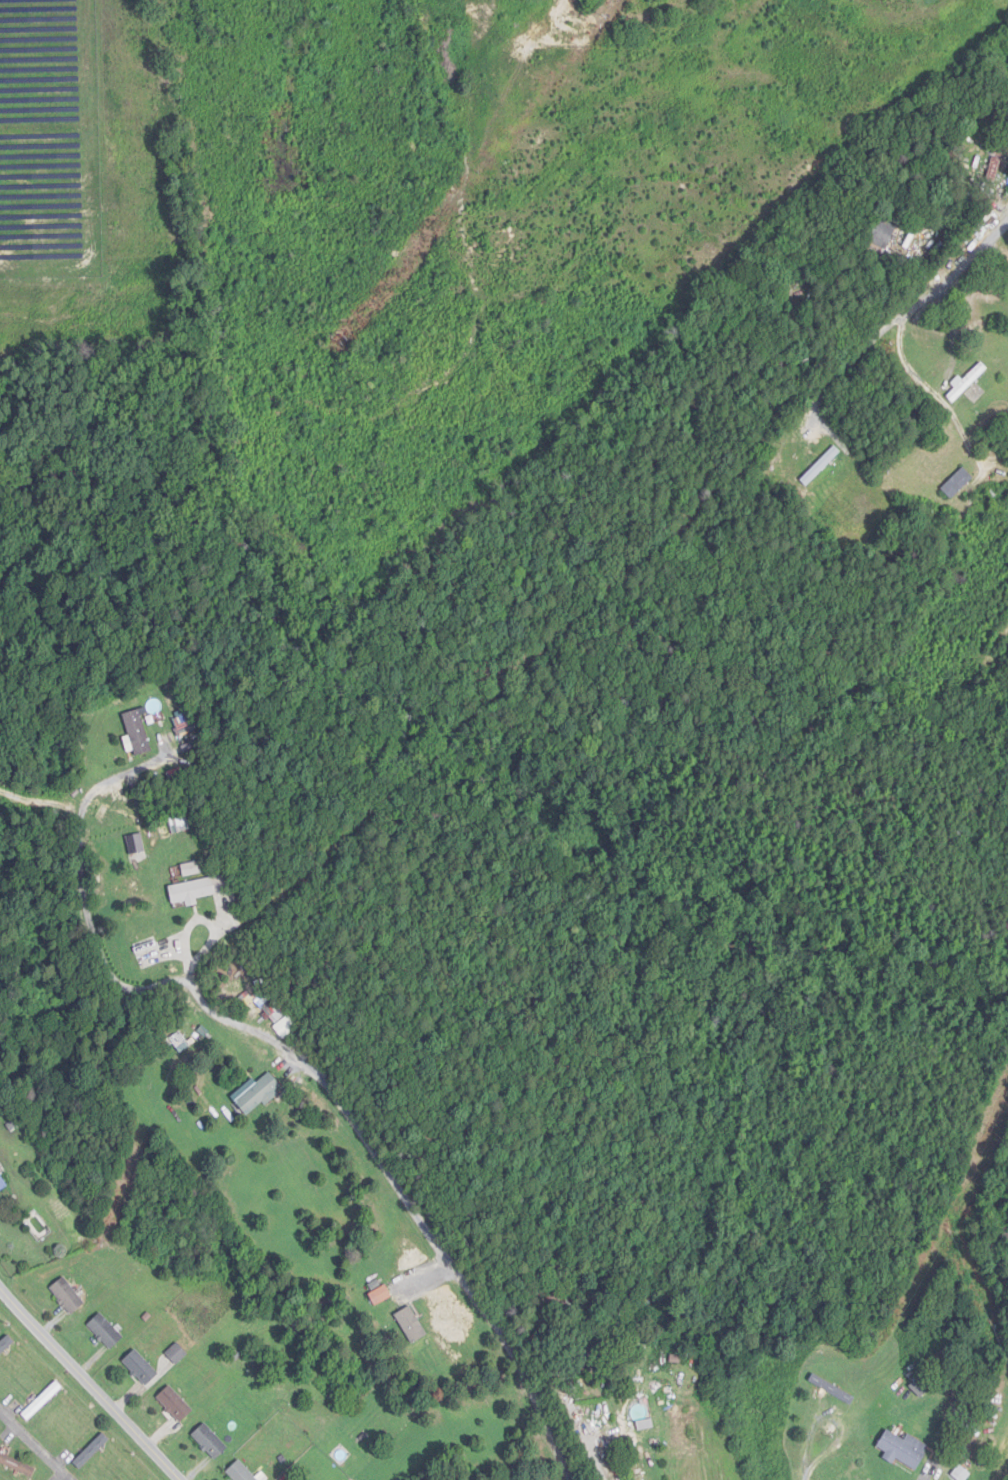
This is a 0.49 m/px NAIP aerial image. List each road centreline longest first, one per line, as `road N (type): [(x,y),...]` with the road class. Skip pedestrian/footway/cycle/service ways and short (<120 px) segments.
road 1 (residential): [(1007,224),(690,495)]
road 2 (residential): [(183,1479),(0,1285)]

